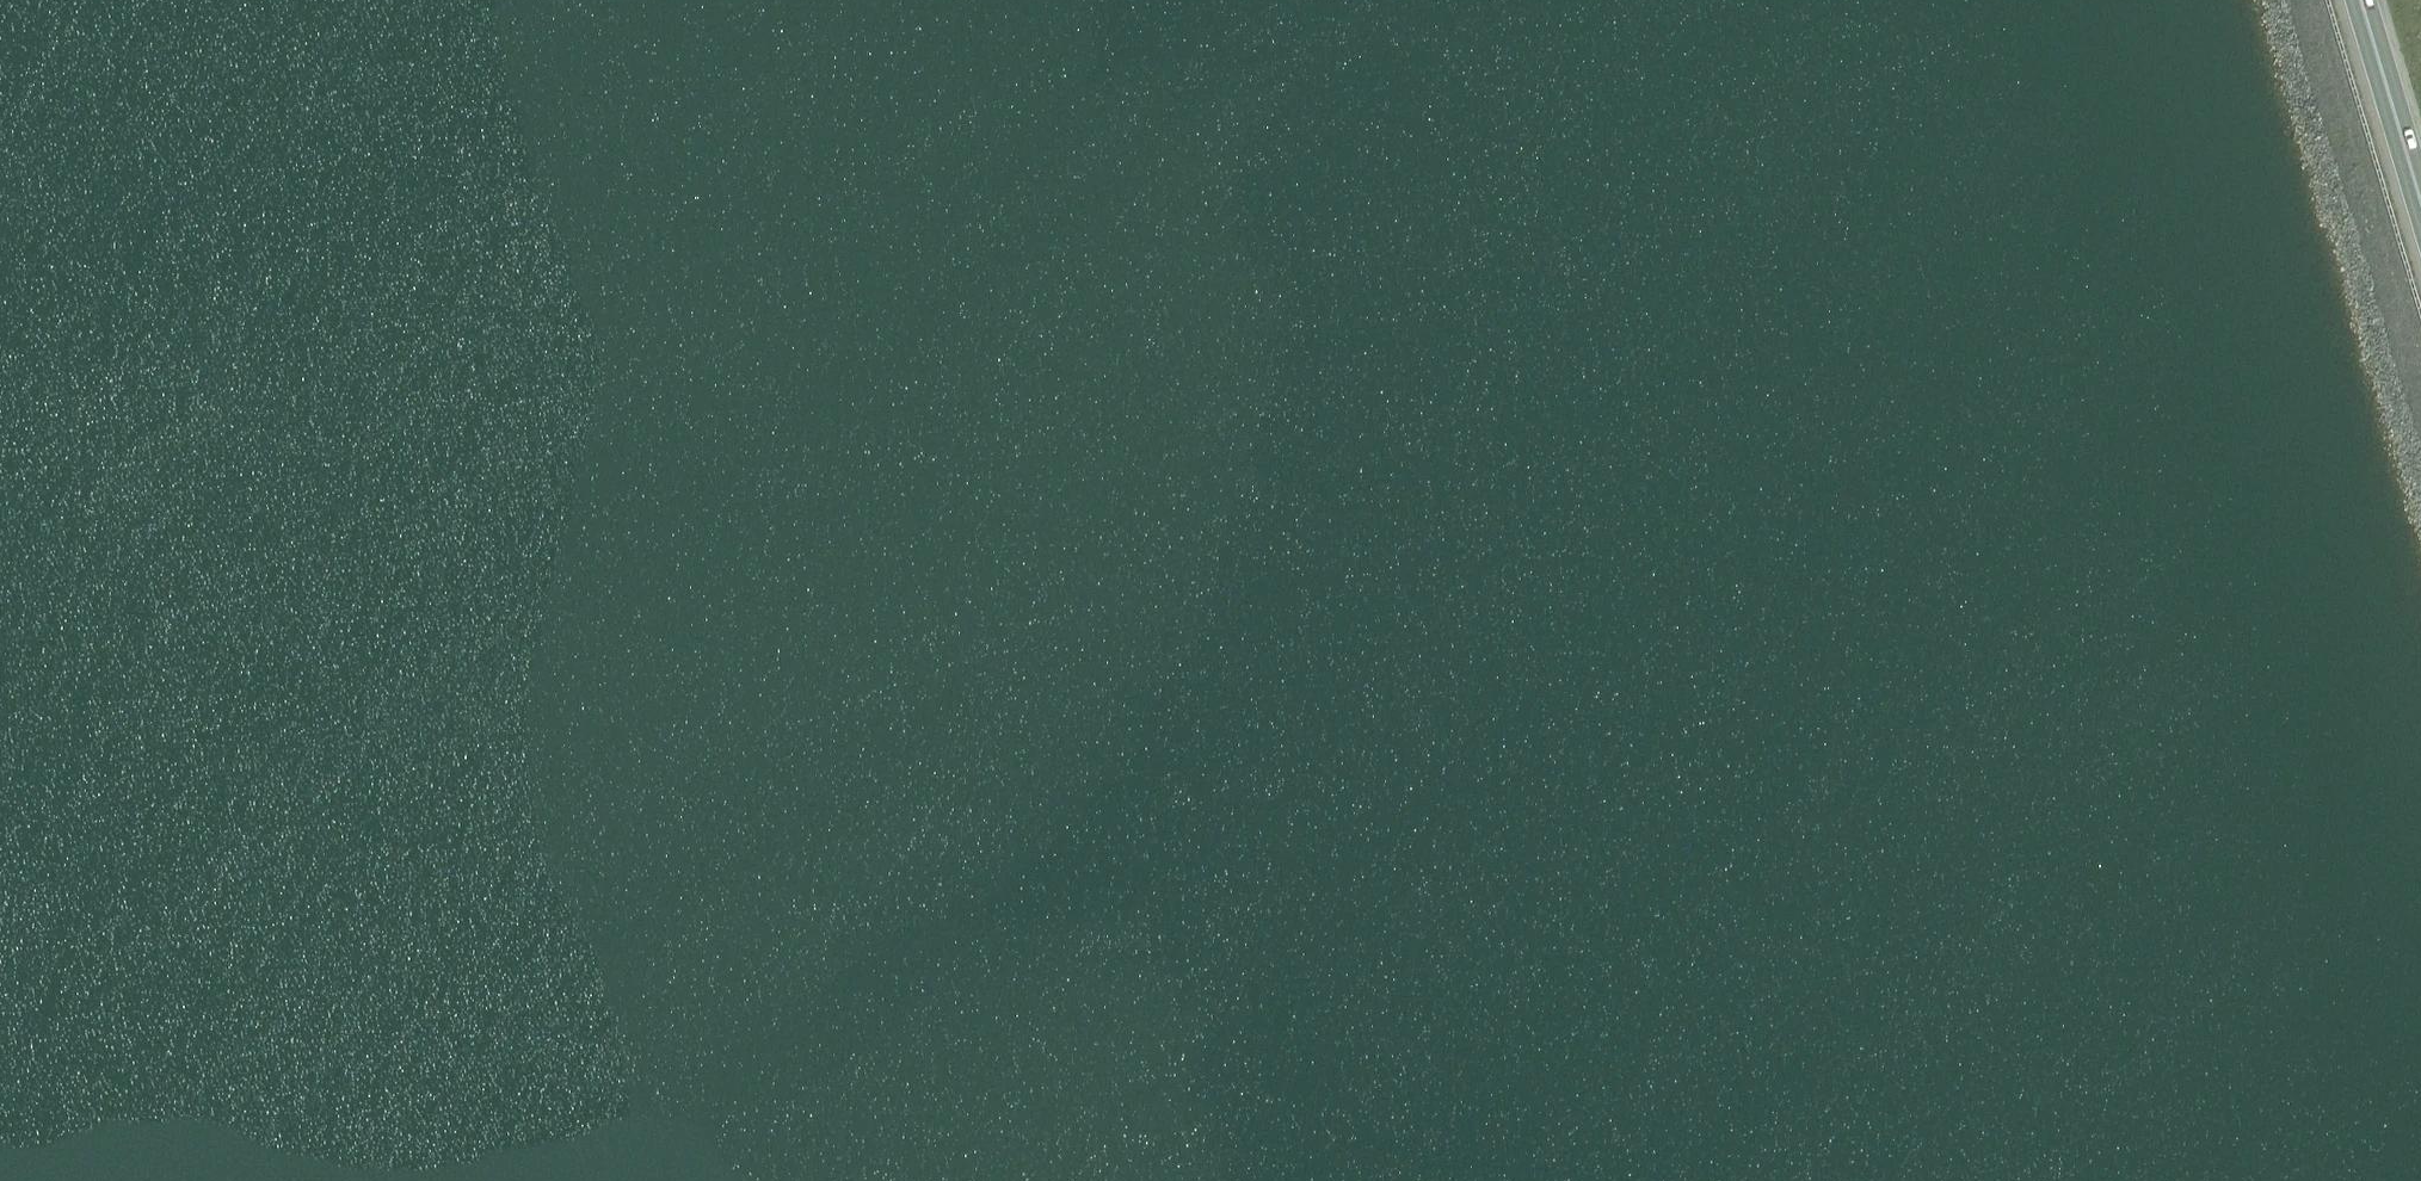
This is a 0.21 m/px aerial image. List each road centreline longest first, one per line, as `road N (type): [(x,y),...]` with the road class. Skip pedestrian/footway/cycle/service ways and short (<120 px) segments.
road 1 (trunk): [(2420,202),(2361,0)]

